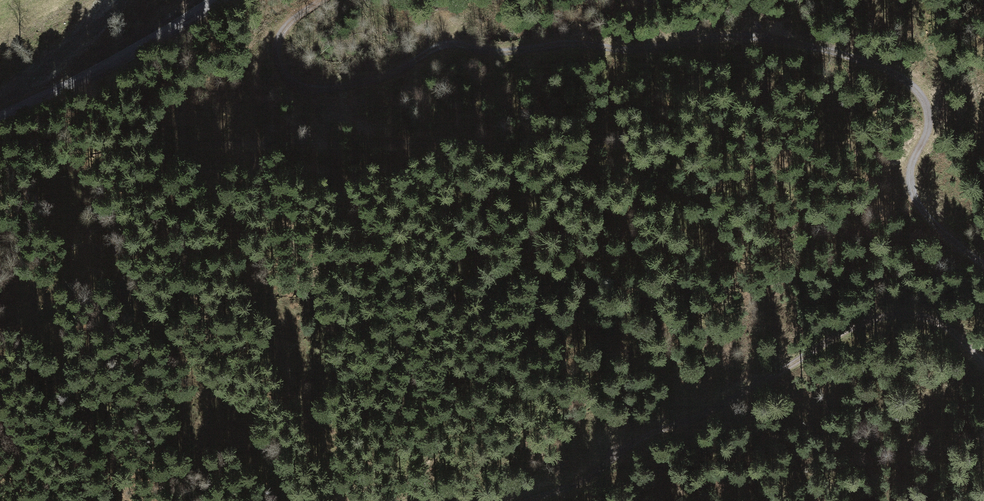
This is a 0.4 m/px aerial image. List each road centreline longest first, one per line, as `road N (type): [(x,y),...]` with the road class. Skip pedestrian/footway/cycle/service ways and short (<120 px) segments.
road 1 (track): [(329,0),(280,48),(287,82),(360,86),(450,44),(767,41),(891,65),(939,102),(915,195),(983,261)]
road 2 (track): [(983,356),(955,337),(873,322),(789,359),(551,500)]
road 3 (tertiary): [(0,117),(112,64),(218,0)]

